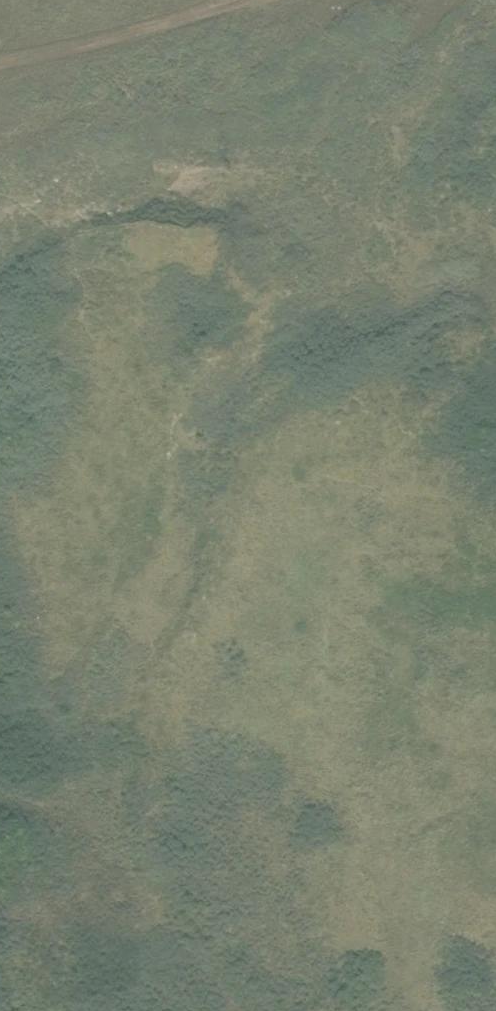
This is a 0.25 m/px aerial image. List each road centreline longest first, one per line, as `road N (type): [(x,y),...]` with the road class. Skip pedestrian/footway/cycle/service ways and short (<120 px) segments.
road 1 (track): [(0,61),(81,48),(215,0)]

